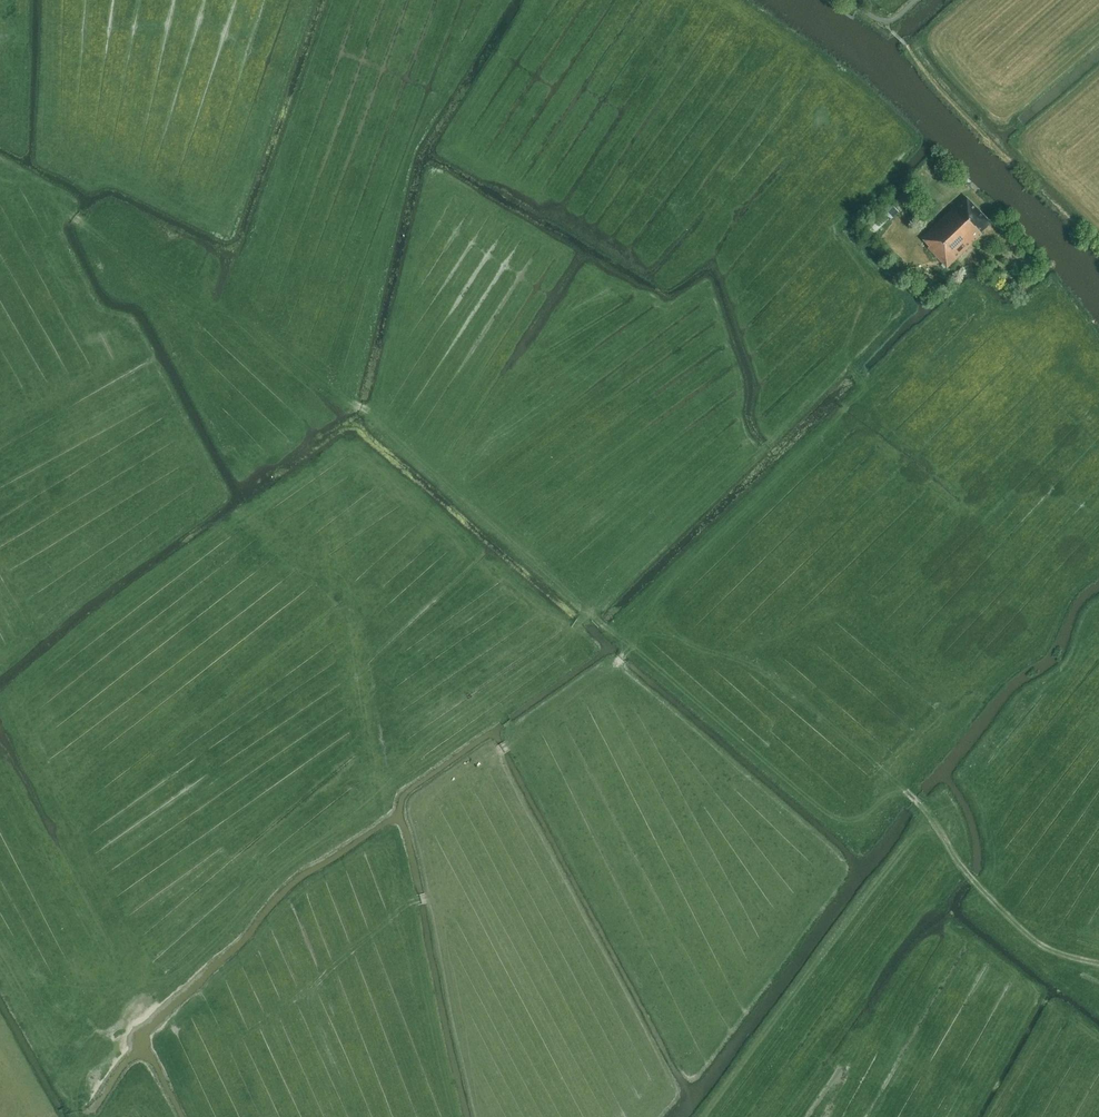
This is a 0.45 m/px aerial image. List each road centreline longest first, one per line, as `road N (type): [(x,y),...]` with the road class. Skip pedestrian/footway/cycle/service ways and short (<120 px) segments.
road 1 (track): [(1098,963),(1029,937),(899,787)]

